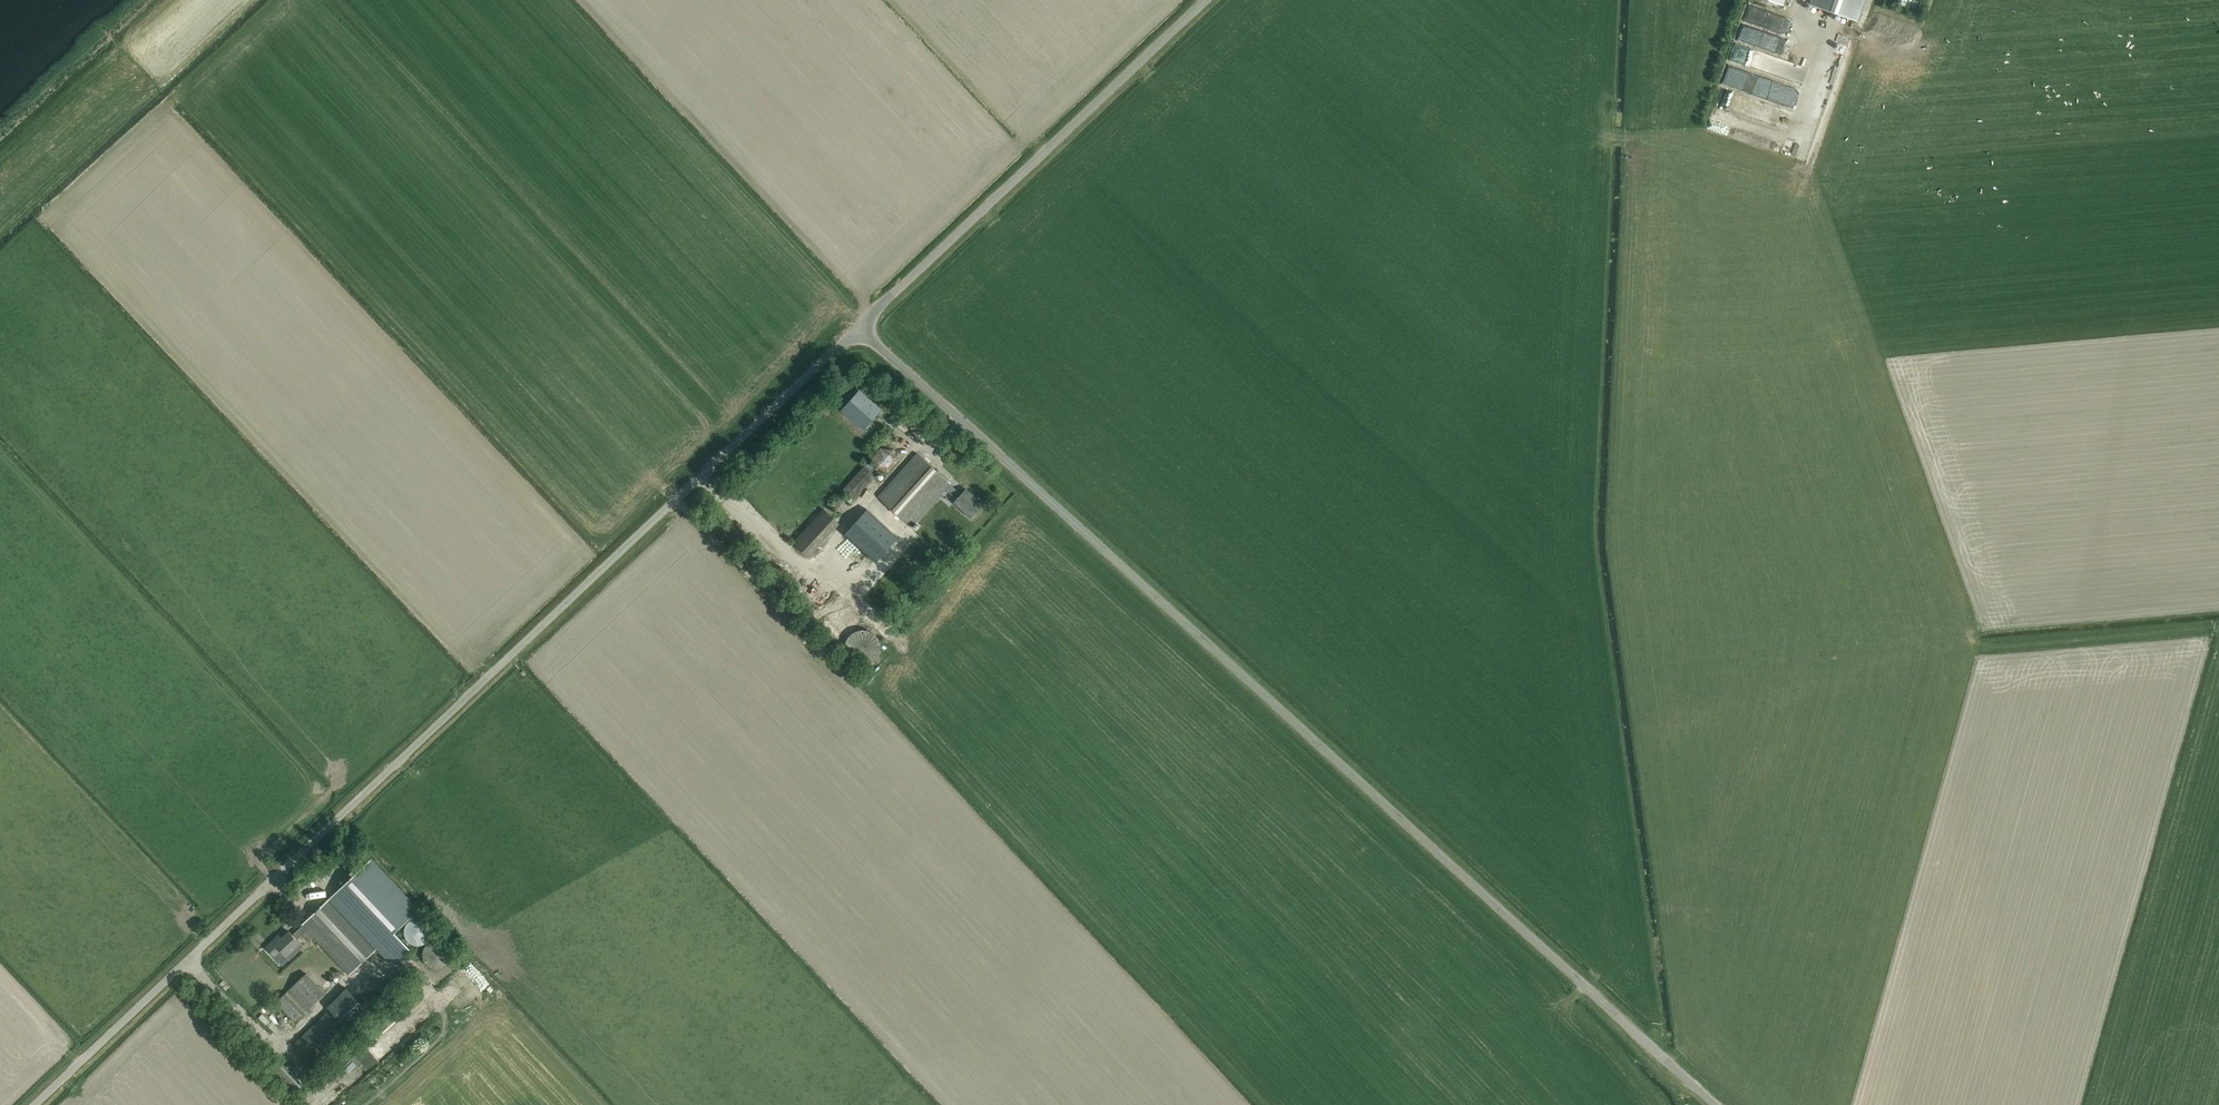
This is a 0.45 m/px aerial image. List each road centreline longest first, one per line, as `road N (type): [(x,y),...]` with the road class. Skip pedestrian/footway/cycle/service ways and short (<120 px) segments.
road 1 (unclassified): [(1715,1104),(858,326)]
road 2 (unclassified): [(33,1104),(858,326)]
road 3 (unclassified): [(1205,0),(858,326)]

